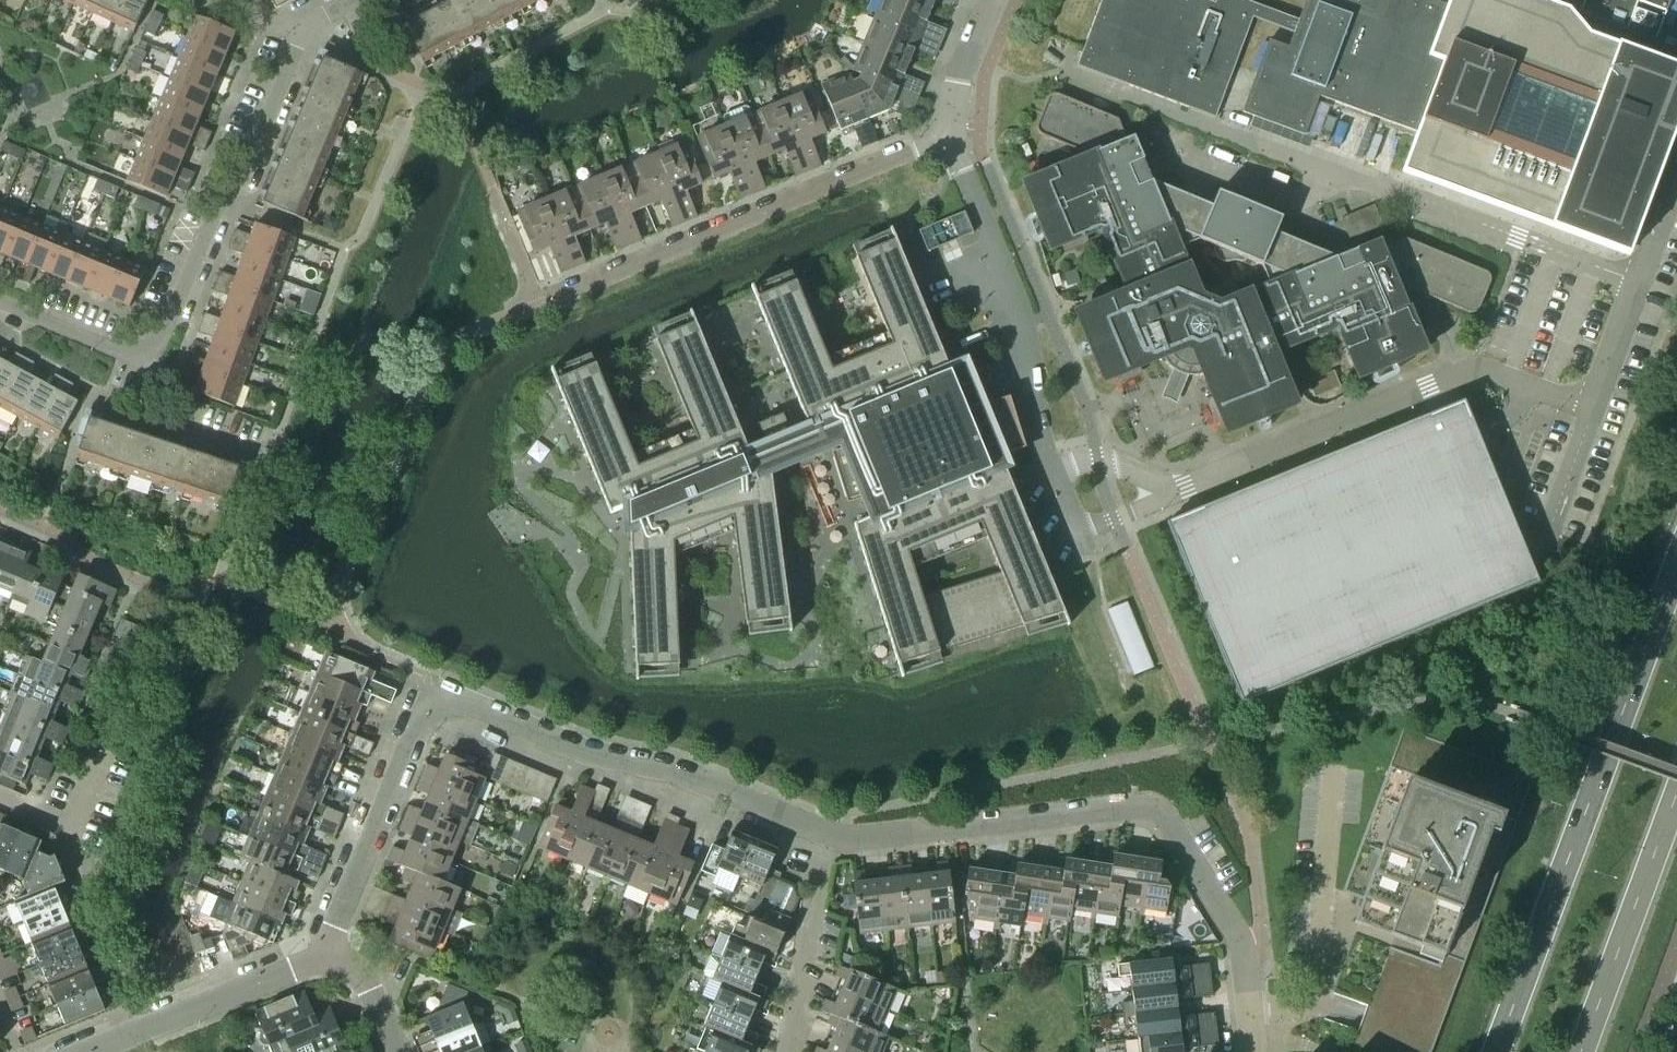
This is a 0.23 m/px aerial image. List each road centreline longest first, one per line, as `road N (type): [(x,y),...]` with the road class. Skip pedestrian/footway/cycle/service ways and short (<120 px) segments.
road 1 (residential): [(321,958),(439,694),(834,838)]
road 2 (residential): [(834,838),(883,839),(1137,808),(1159,814),(1177,827),(1246,968),(1250,1041)]
road 3 (residential): [(308,36),(253,175),(220,223),(174,335),(157,356),(143,359),(0,301)]
road 4 (secondary): [(1676,565),(1498,1051)]
road 5 (residential): [(537,303),(951,137)]
road 6 (residential): [(1050,467),(1020,329),(951,137)]
road 7 (residential): [(1250,1041),(1317,1003),(1340,782)]
road 8 (residential): [(137,1034),(60,826),(0,800)]
road 9 (secondary): [(1585,1051),(1676,806)]
road 10 (residential): [(788,1051),(834,838)]
road 11 (residential): [(137,1034),(321,958)]
road 12 (residential): [(951,137),(951,99),(989,0)]
road 13 (residential): [(398,1051),(356,976),(321,958)]

